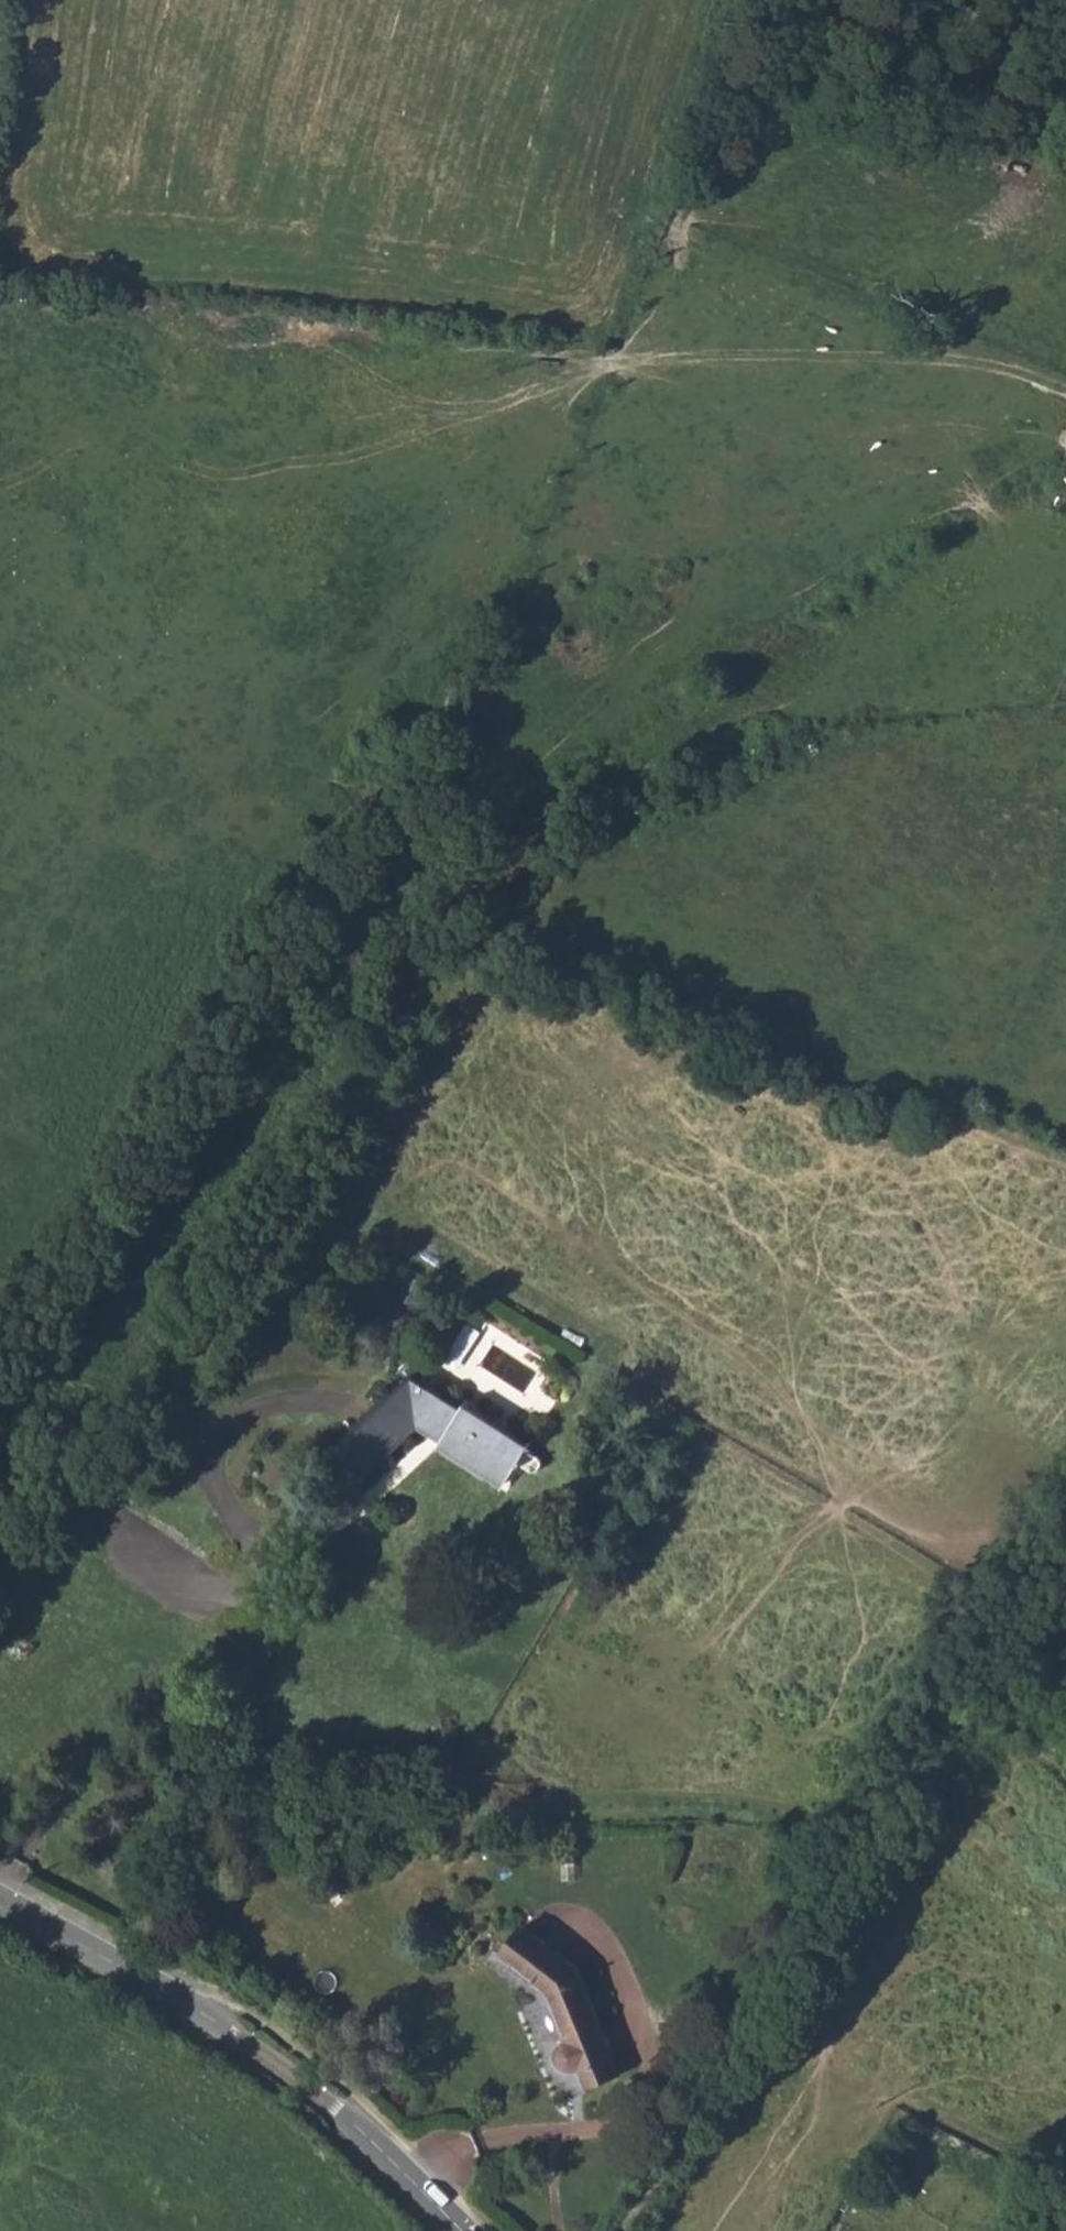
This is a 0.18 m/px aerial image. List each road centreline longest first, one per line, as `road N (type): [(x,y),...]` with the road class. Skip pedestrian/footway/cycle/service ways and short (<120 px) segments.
road 1 (tertiary): [(467,2230),(390,2157),(229,2029),(0,1897)]

